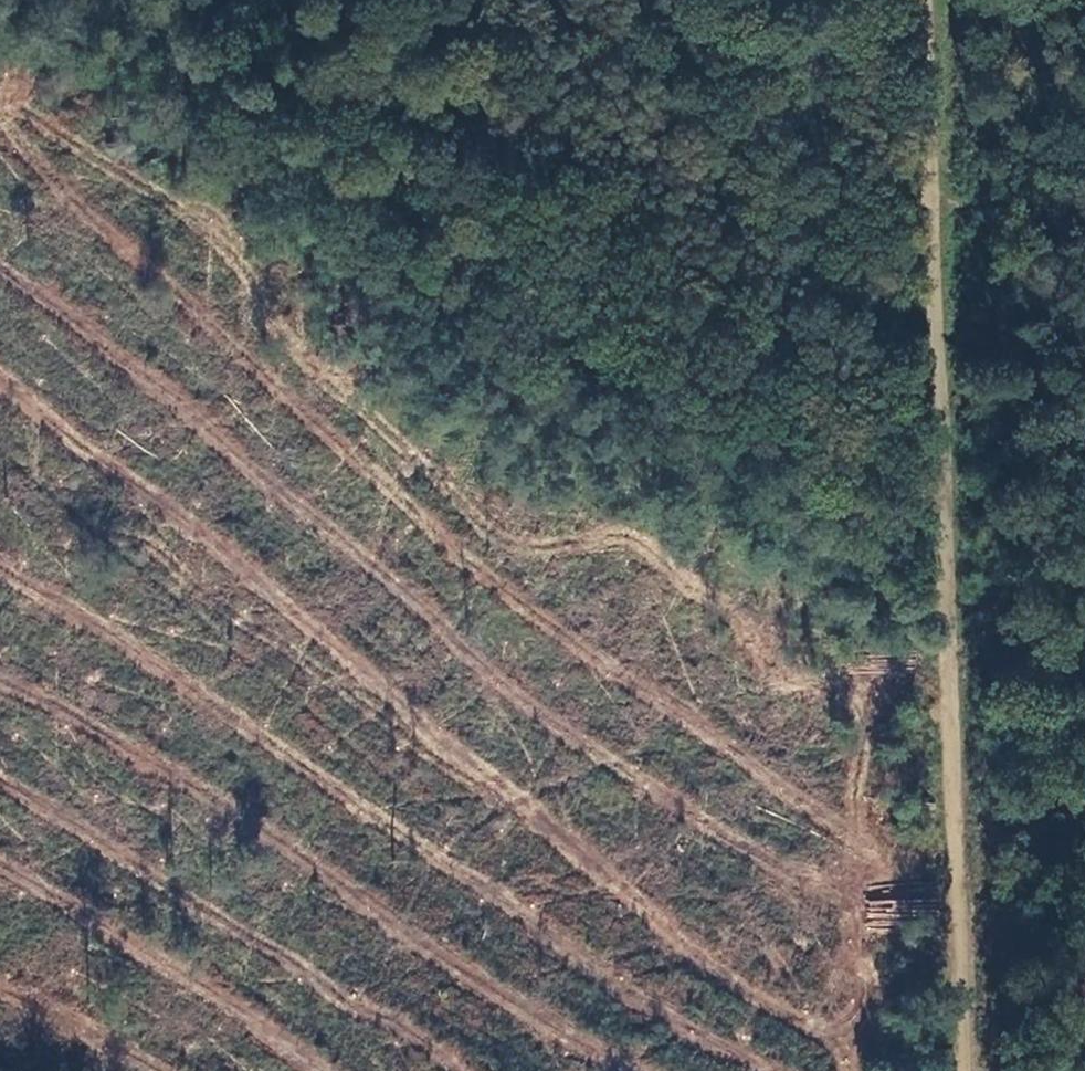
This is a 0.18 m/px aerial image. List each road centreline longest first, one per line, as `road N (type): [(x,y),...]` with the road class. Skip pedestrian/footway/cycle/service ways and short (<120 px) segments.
road 1 (track): [(940,229),(964,1070)]
road 2 (track): [(932,0),(940,229)]

